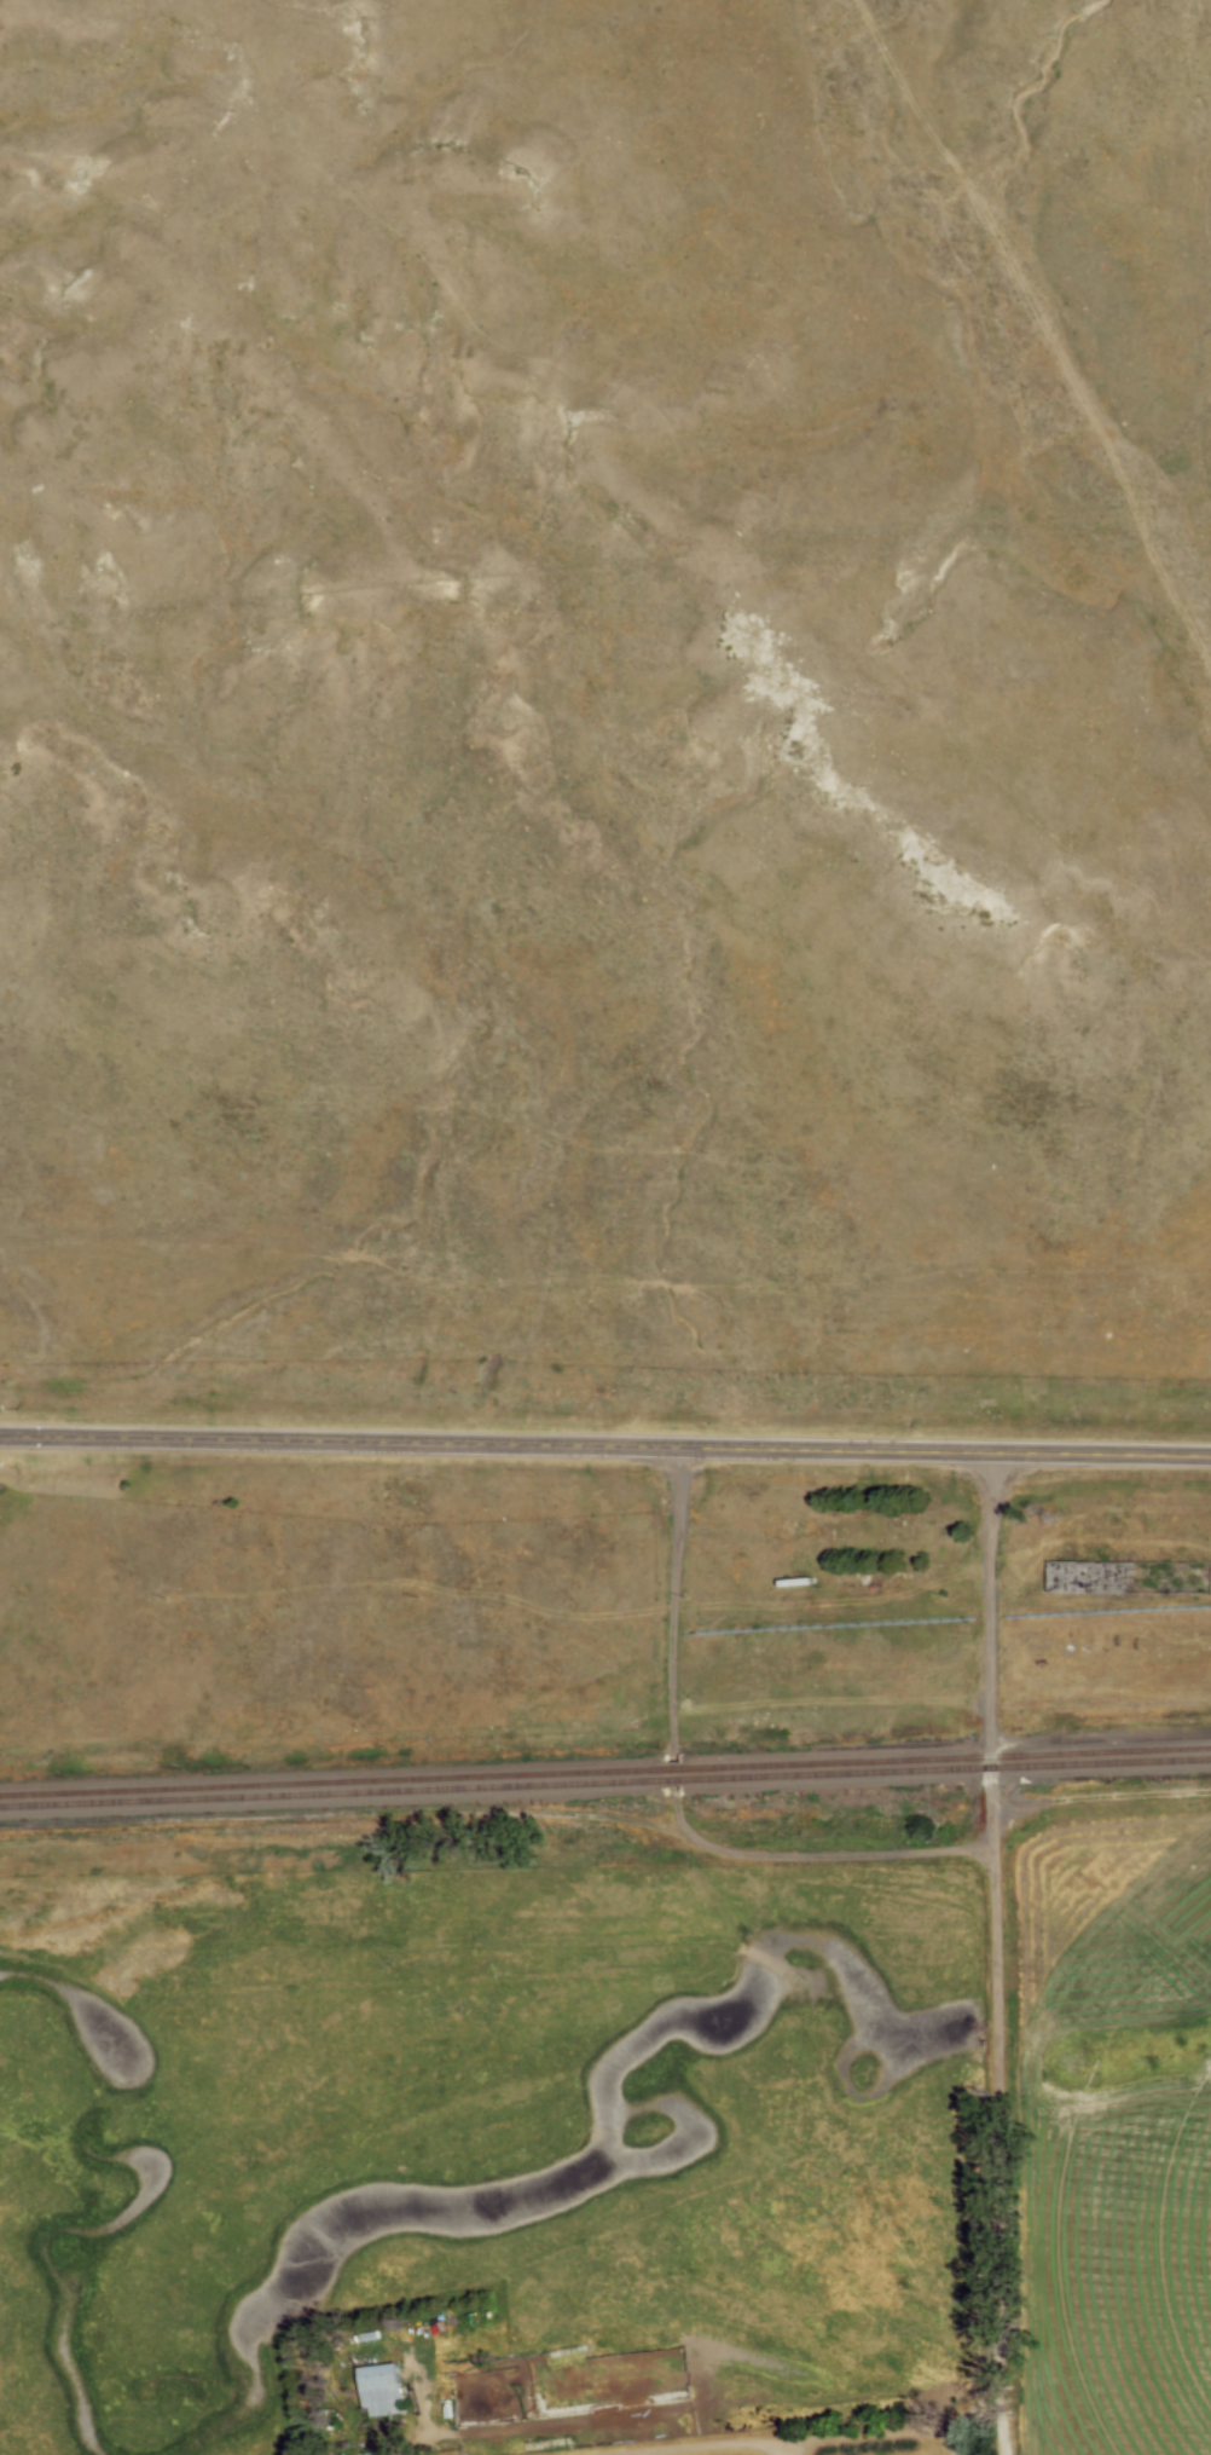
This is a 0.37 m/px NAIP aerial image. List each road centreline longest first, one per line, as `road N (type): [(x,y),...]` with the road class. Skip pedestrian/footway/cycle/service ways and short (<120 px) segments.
road 1 (primary): [(1210,1452),(0,1434)]

